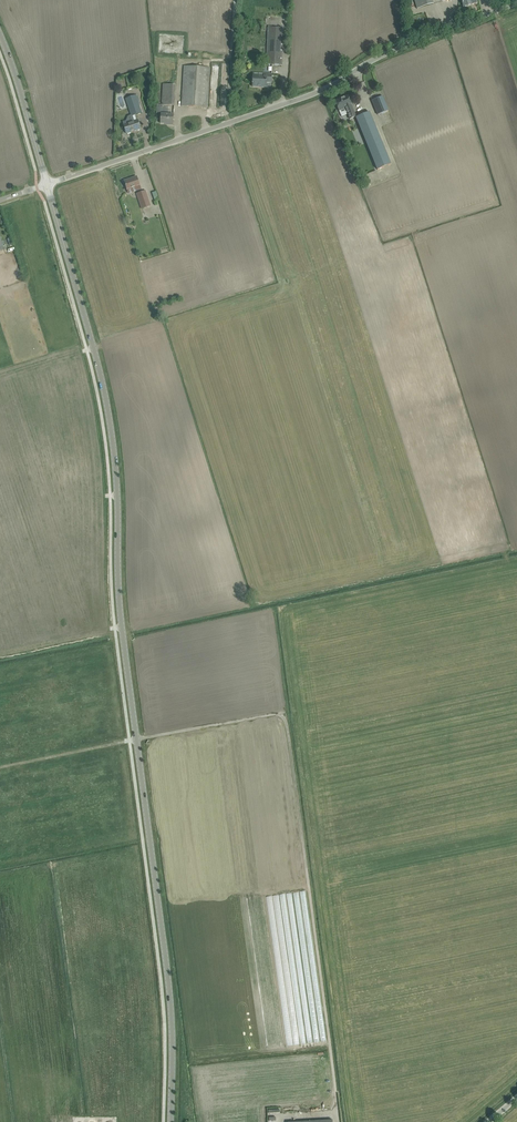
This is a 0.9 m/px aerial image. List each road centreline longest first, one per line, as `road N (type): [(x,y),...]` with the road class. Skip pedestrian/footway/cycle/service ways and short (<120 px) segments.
road 1 (secondary): [(47,185),(112,437),(121,627),(170,1003),(170,1121)]
road 2 (unclassified): [(66,178),(325,91),(366,63),(516,5)]
road 3 (residential): [(134,937),(141,1018),(135,1121)]
road 4 (residential): [(60,388),(81,493),(78,563)]
road 5 (secondary): [(0,36),(47,185)]
road 6 (residential): [(84,687),(114,832)]
road 7 (residential): [(0,929),(128,901)]

